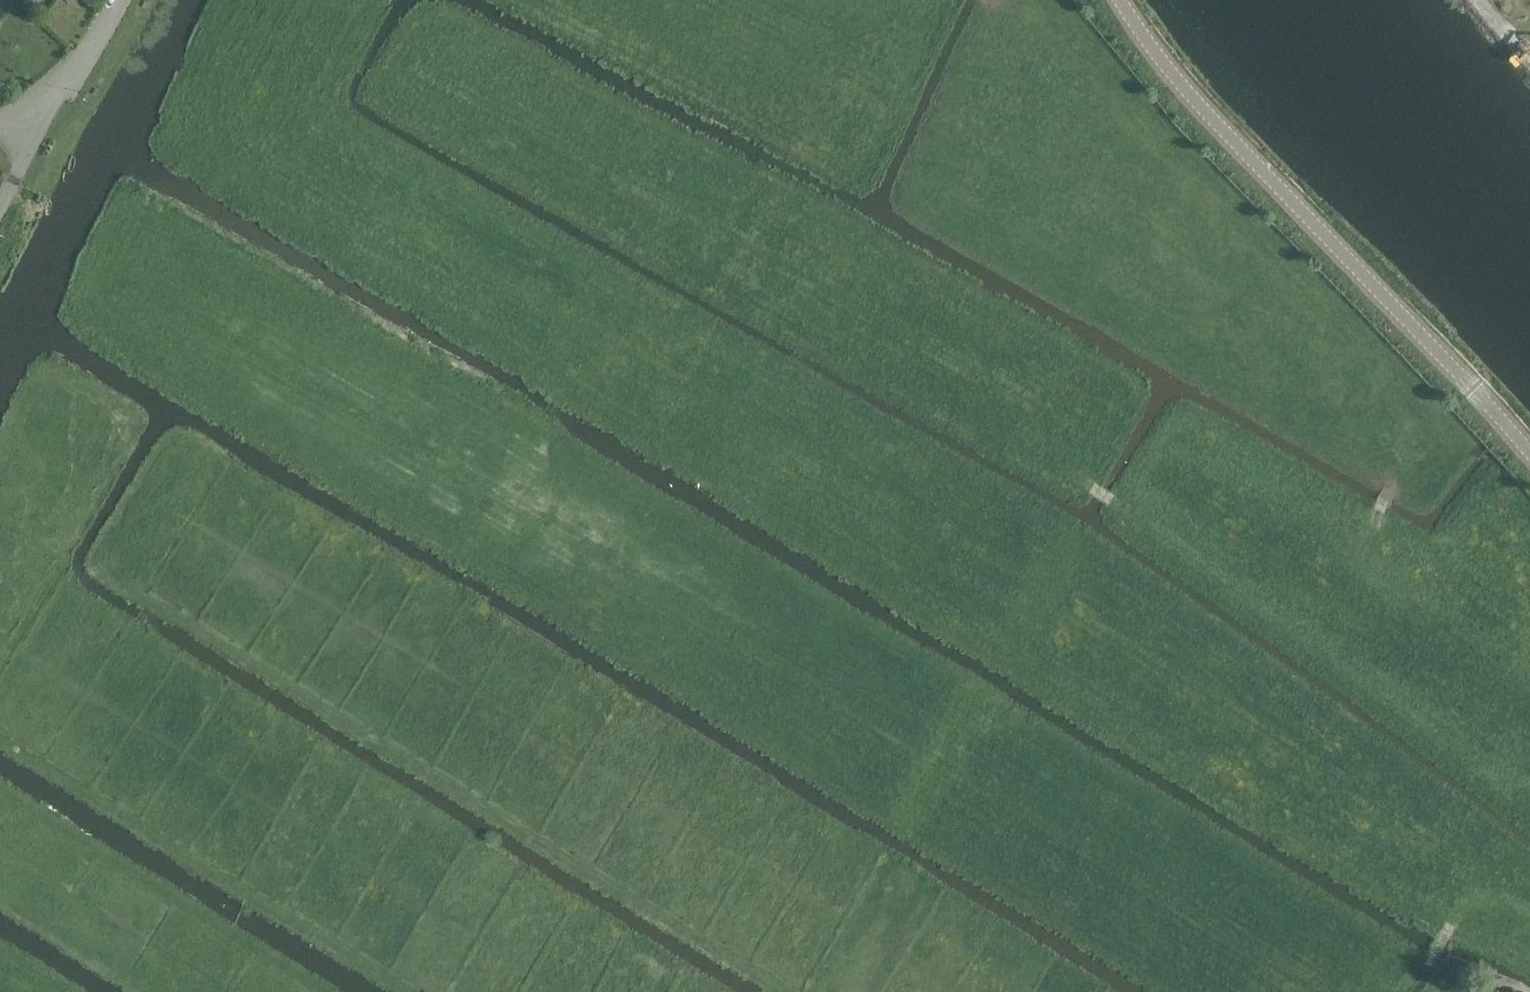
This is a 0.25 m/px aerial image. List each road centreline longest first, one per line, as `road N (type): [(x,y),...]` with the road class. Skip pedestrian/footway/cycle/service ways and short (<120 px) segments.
road 1 (tertiary): [(1529,455),(1193,98),(1122,0)]
road 2 (unclassified): [(0,212),(113,0)]

